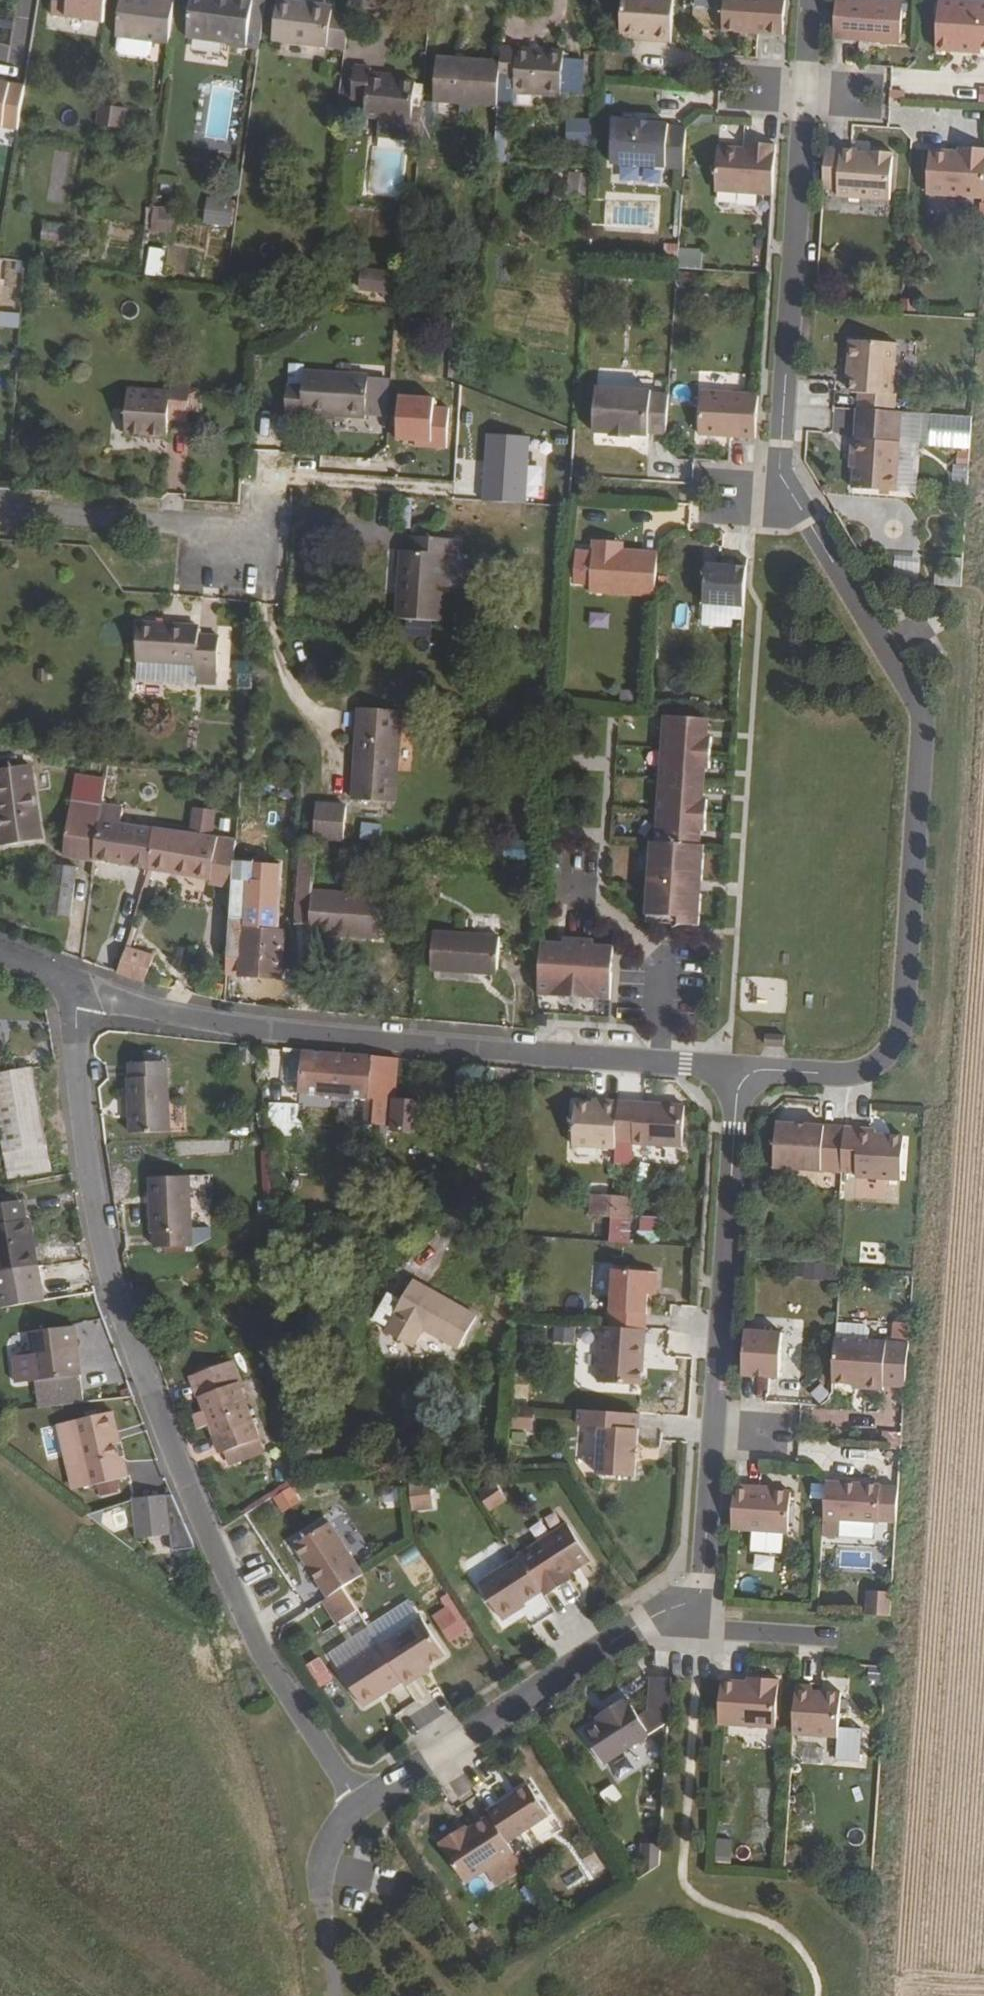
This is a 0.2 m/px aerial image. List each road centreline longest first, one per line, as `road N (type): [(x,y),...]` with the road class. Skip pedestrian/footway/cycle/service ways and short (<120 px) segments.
road 1 (tertiary): [(810,0),(779,473),(923,721),(894,1045),(880,1066),(855,1074),(738,1068)]
road 2 (tertiary): [(738,1068),(702,1588),(357,1805)]
road 3 (residential): [(75,990),(90,1173),(104,1250),(144,1371),(256,1642),(357,1805)]
road 4 (residential): [(738,1068),(243,1027),(75,990)]
road 5 (track): [(256,1642),(189,1604),(0,1450)]
road 6 (residential): [(0,514),(180,527),(229,559)]
road 7 (unclassified): [(357,1805),(332,1835),(321,1892),(331,1995)]

